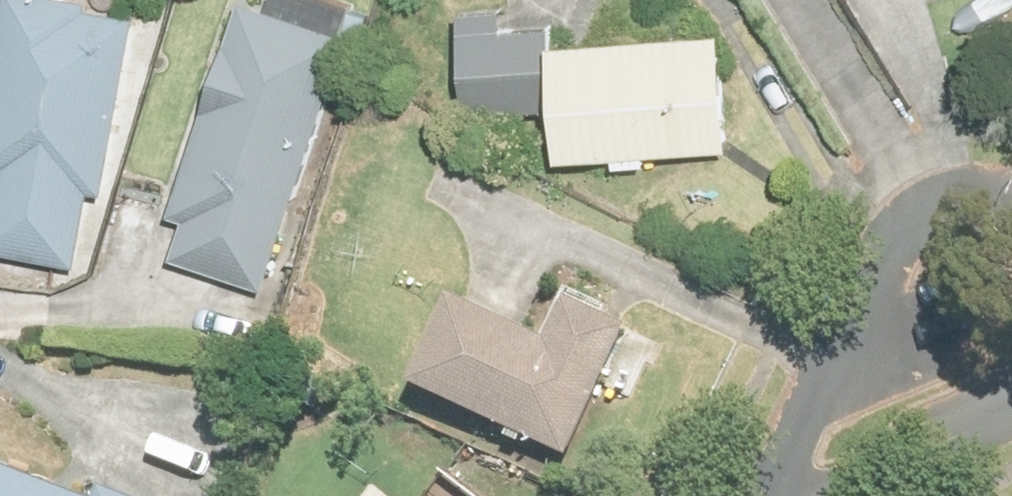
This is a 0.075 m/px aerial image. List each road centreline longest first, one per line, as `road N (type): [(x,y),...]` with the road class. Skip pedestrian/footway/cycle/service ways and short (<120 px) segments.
road 1 (residential): [(781,495),(839,331),(889,244),(946,200),(1011,201)]
road 2 (residential): [(1011,414),(843,495)]

